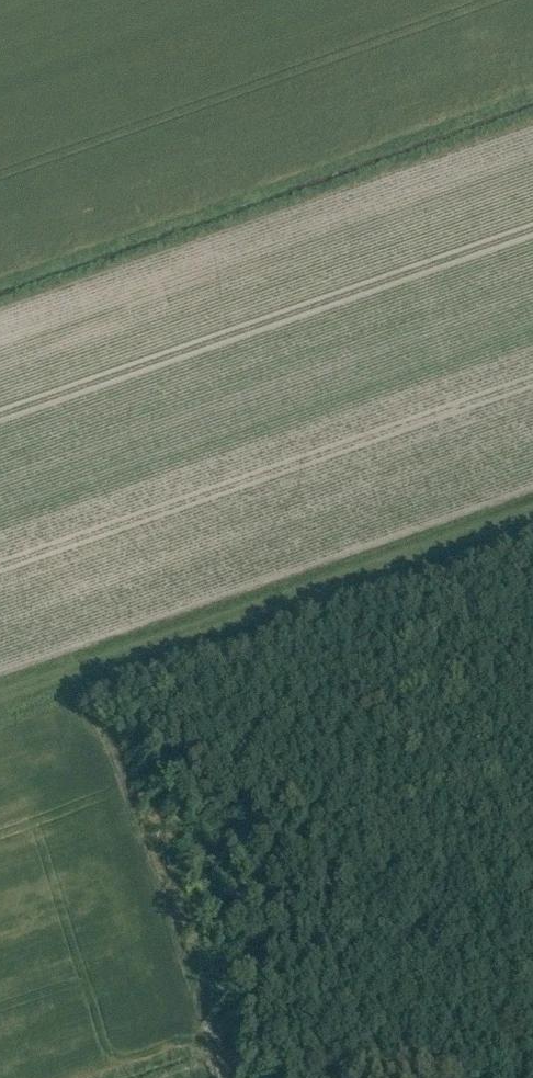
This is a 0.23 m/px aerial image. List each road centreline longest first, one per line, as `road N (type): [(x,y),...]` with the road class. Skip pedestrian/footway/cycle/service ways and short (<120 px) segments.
road 1 (track): [(532,513),(0,698)]

